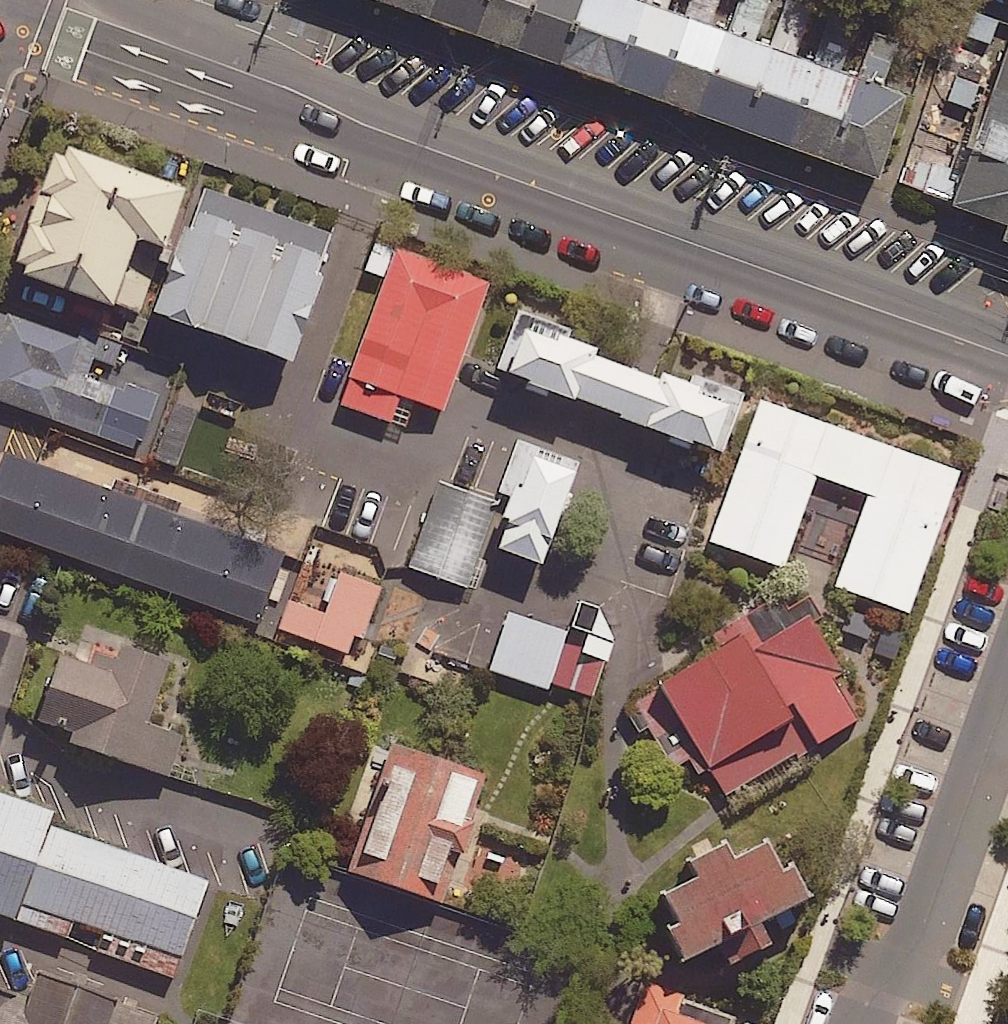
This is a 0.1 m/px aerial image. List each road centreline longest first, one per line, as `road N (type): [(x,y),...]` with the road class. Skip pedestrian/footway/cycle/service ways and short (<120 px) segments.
road 1 (tertiary): [(1007,354),(43,0)]
road 2 (residential): [(890,1023),(1007,691)]

